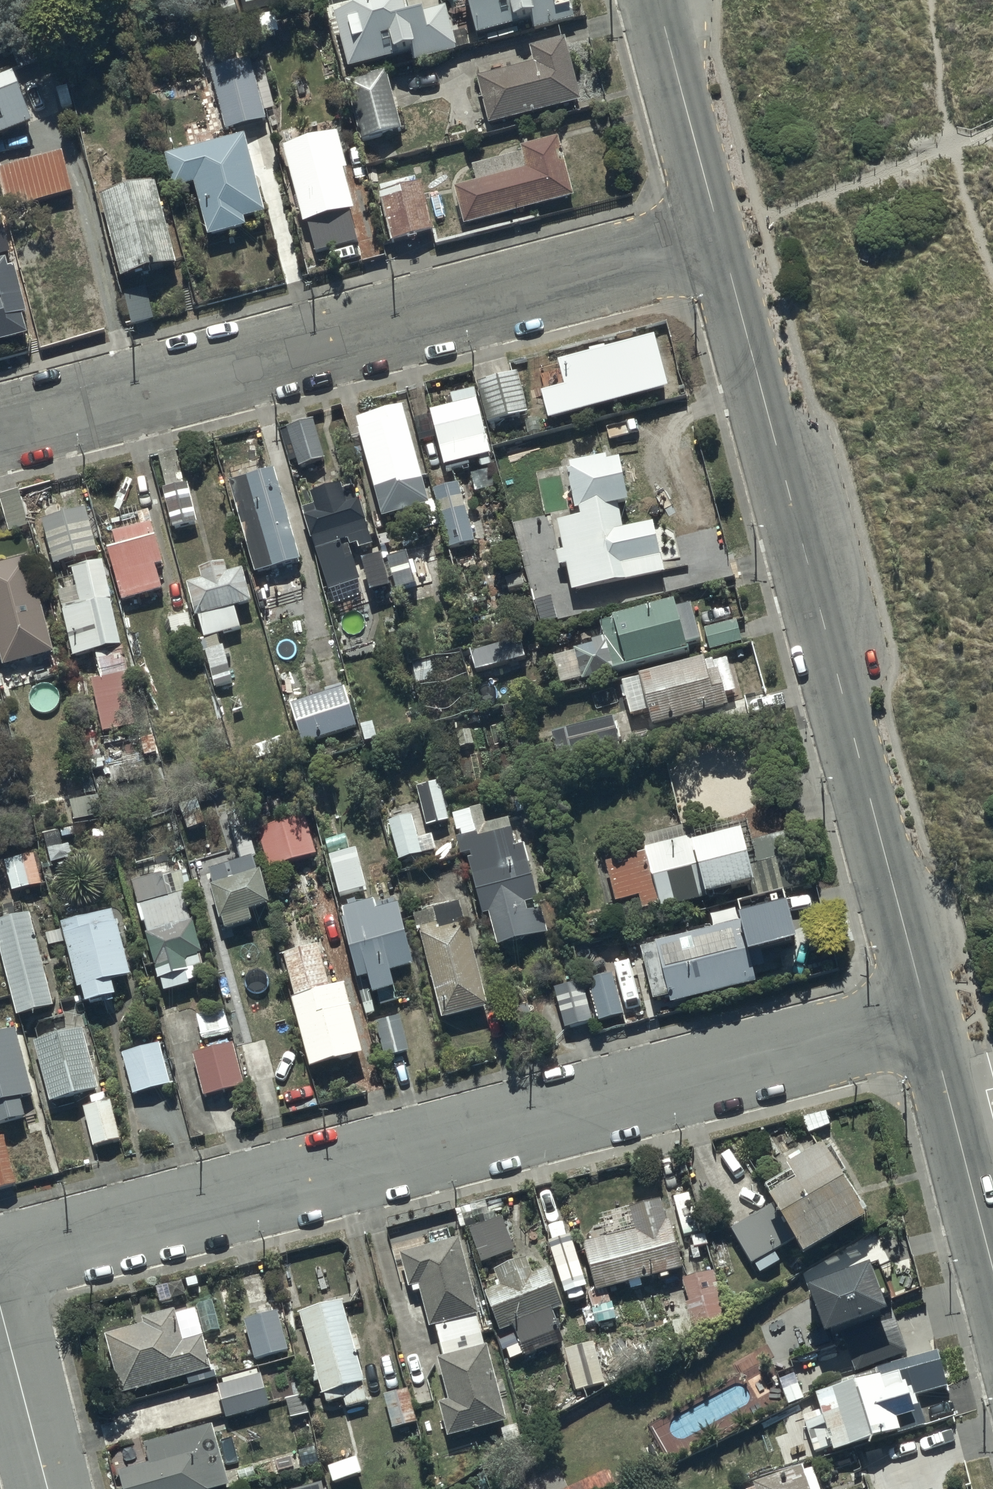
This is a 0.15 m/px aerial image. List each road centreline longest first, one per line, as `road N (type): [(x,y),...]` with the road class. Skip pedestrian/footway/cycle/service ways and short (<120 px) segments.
road 1 (residential): [(929,1016),(0,1259)]
road 2 (tertiary): [(720,233),(929,1016)]
road 3 (residential): [(720,233),(0,426)]
road 4 (tertiary): [(929,1016),(992,1268)]
road 5 (tertiary): [(658,0),(720,233)]
road 6 (residential): [(0,1303),(49,1488)]

